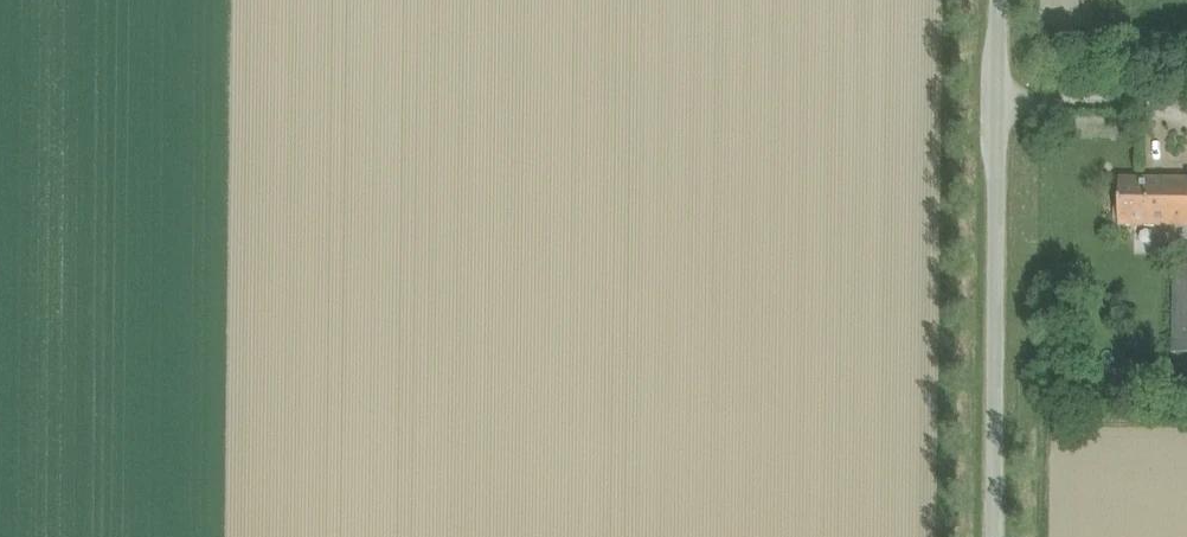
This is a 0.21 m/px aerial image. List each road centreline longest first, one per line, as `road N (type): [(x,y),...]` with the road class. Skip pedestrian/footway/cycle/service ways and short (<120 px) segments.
road 1 (unclassified): [(992,536),(998,0)]

